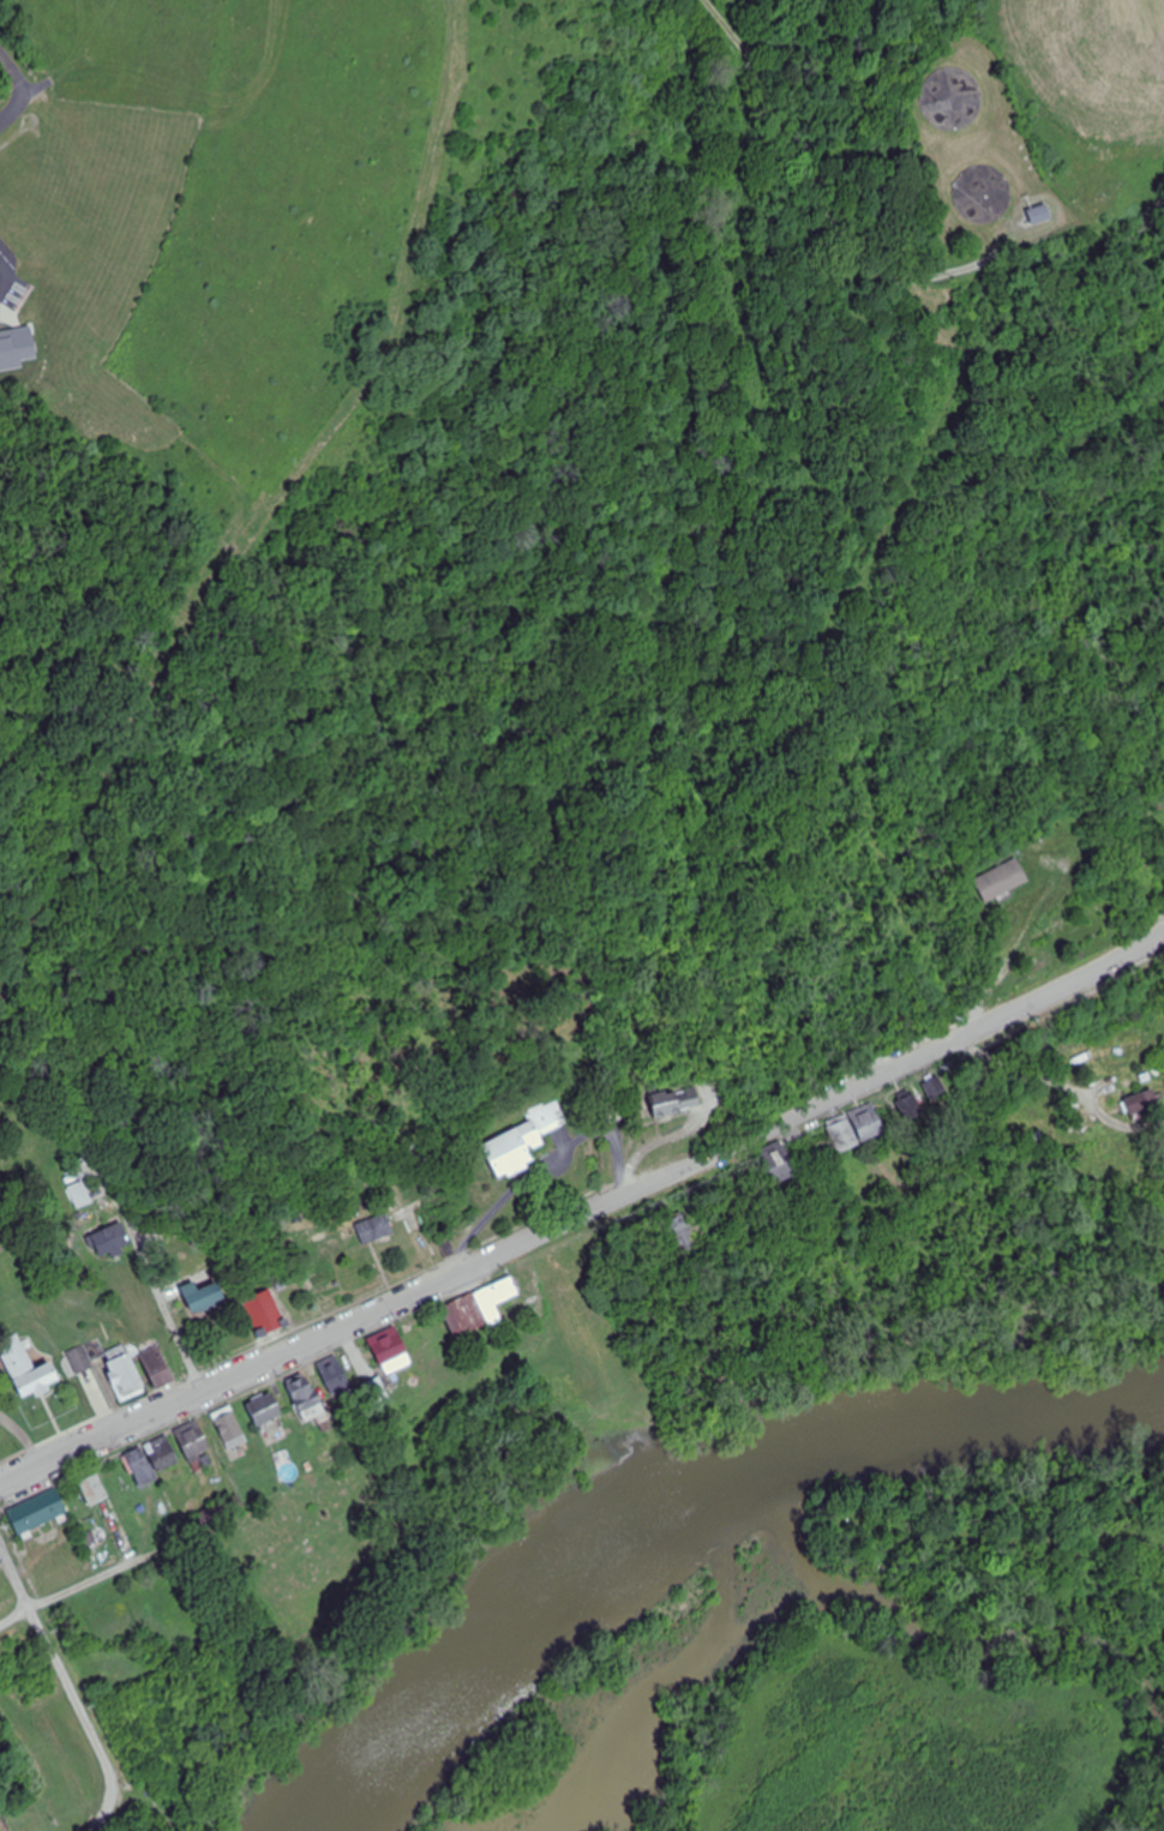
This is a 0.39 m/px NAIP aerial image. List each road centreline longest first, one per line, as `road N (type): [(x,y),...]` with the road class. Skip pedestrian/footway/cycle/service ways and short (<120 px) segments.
road 1 (residential): [(0,1489),(841,1088),(1163,924)]
road 2 (track): [(893,274),(835,233),(790,169),(738,53),(702,0)]

